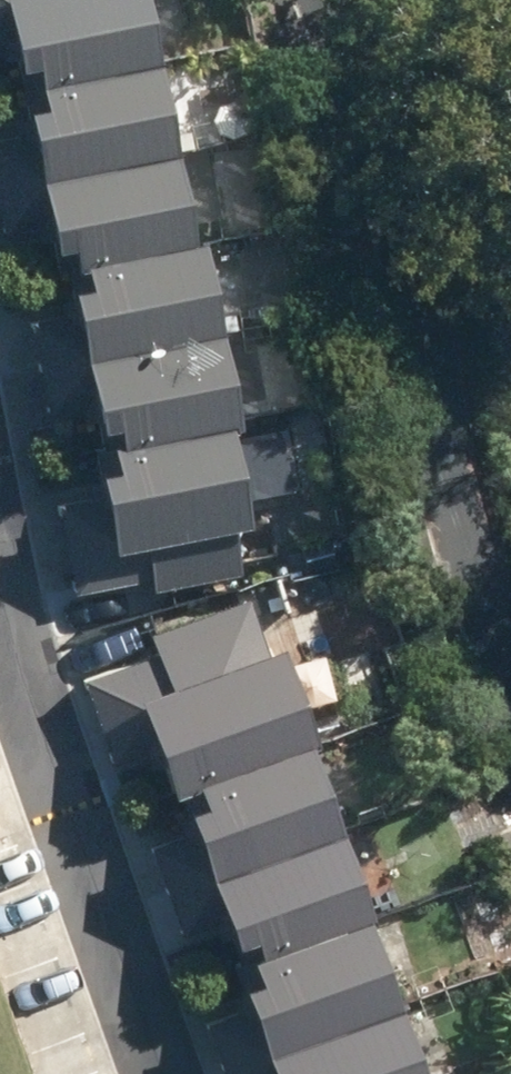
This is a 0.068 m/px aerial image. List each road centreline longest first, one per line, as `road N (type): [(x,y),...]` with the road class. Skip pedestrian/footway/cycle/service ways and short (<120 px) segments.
road 1 (residential): [(316,0),(349,69),(484,593),(510,648)]

